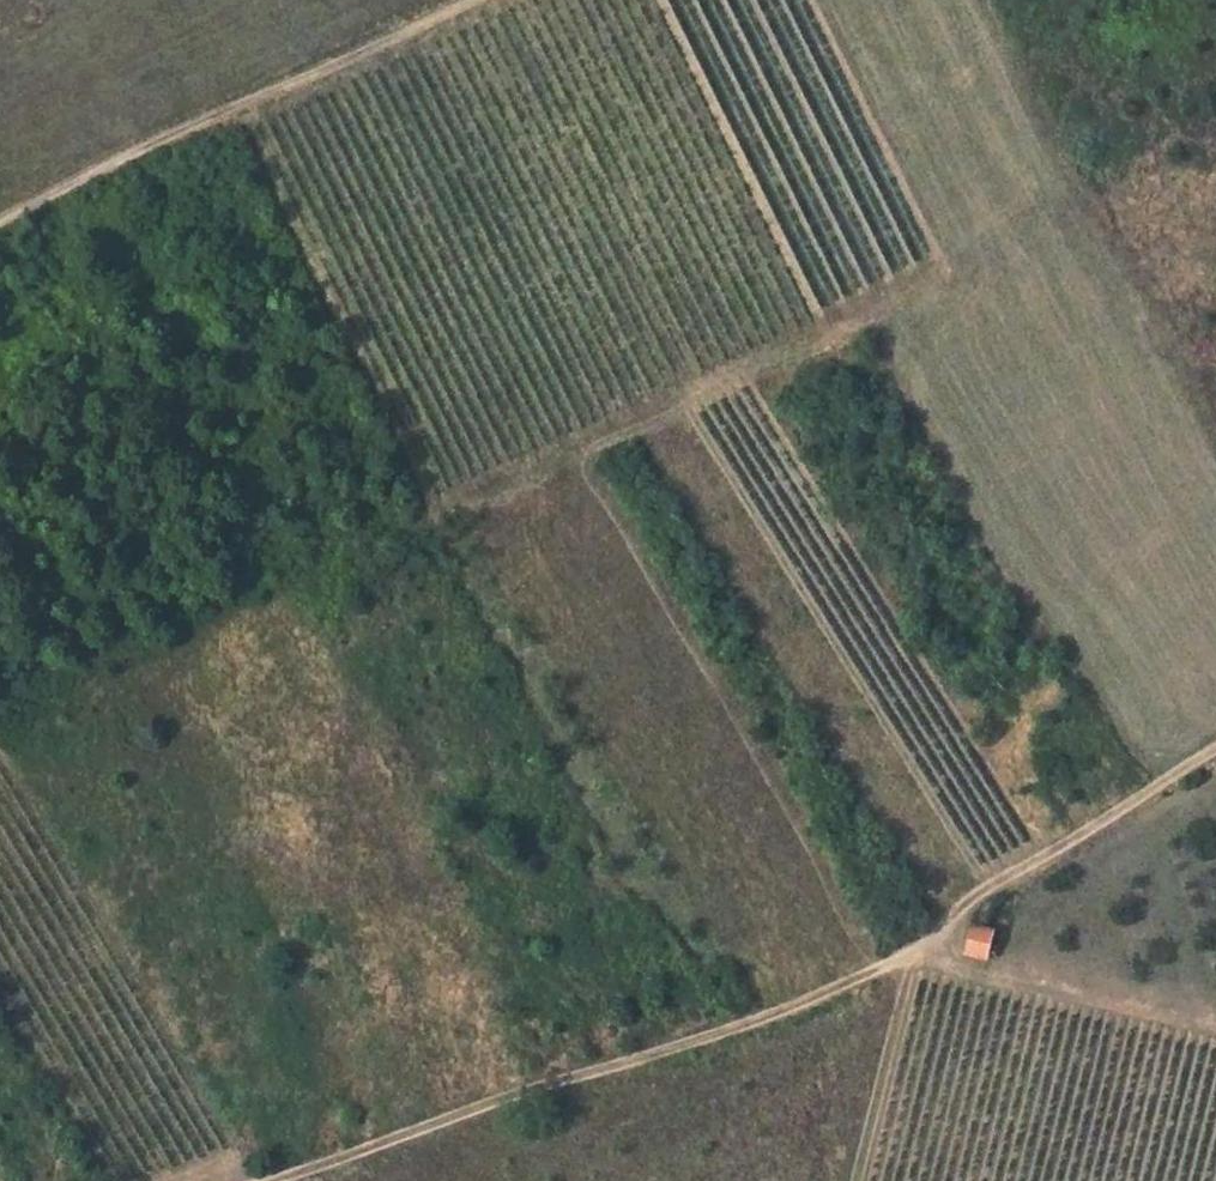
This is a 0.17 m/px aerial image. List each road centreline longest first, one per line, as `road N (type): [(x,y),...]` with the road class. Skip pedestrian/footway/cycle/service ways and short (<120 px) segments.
road 1 (track): [(265,1180),(765,1017),(879,969),(914,950),(990,883),(1074,843),(1215,753)]
road 2 (track): [(477,0),(396,42),(217,112),(0,222)]

